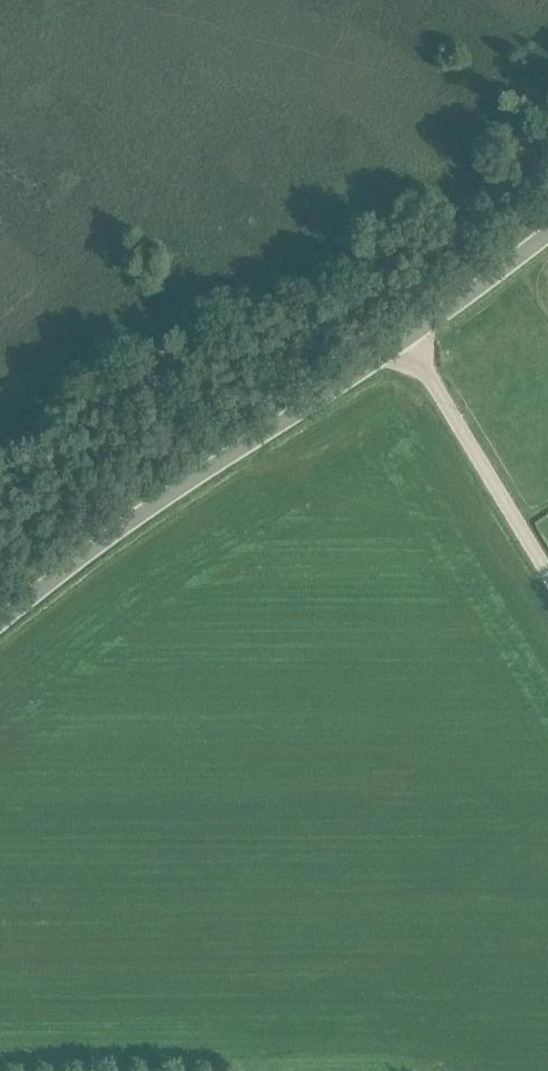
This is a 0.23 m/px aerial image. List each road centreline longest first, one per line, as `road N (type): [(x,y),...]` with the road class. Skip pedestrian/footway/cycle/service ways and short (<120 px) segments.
road 1 (unclassified): [(0,624),(118,532),(406,340)]
road 2 (unclassified): [(547,577),(406,340)]
road 3 (unclassified): [(406,340),(547,235)]

